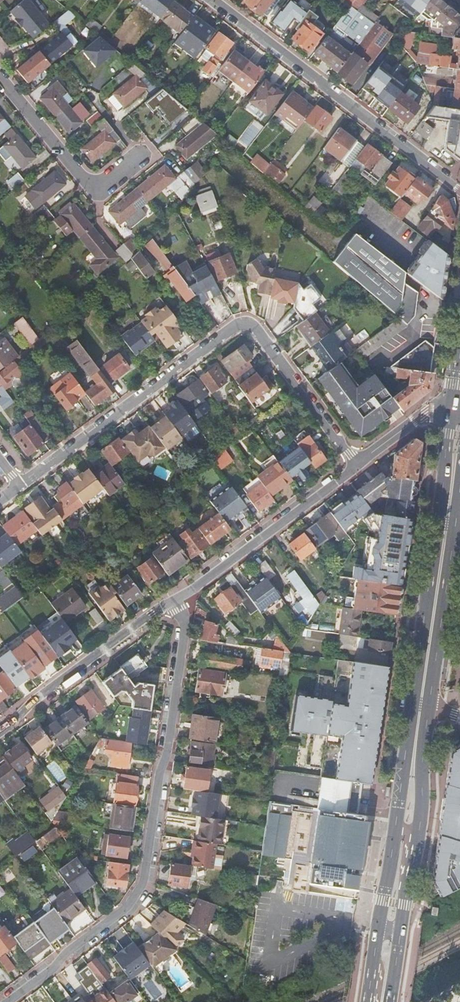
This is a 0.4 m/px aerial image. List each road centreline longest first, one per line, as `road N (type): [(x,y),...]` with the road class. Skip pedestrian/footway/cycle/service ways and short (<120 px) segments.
road 1 (residential): [(1,1001),(141,896),(180,629),(177,598)]
road 2 (residential): [(353,465),(259,334),(243,325),(18,486)]
road 3 (residential): [(459,188),(210,0)]
road 4 (primary): [(420,708),(366,1001)]
road 5 (primary): [(389,1001),(420,787),(420,708)]
road 6 (residential): [(0,730),(34,695),(177,598)]
road 7 (residential): [(177,598),(353,465)]
road 8 (residential): [(147,151),(97,191),(0,76)]
road 9 (primary): [(445,525),(420,708)]
road 10 (residential): [(353,465),(424,416),(459,403)]

